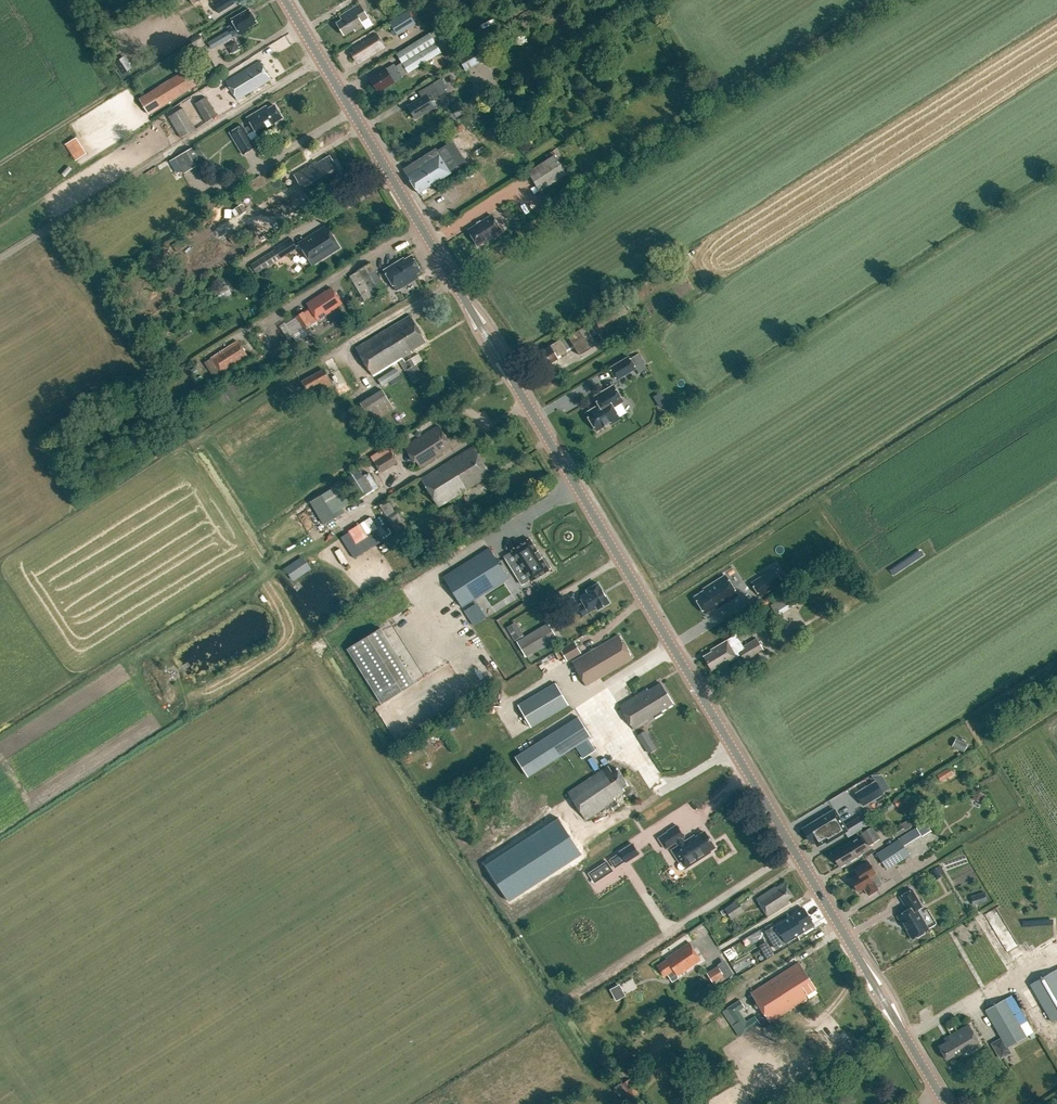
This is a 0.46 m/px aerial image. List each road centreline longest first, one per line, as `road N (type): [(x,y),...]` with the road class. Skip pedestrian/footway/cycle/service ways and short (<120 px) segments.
road 1 (secondary): [(939,1092),(285,0)]
road 2 (track): [(450,276),(892,0)]

